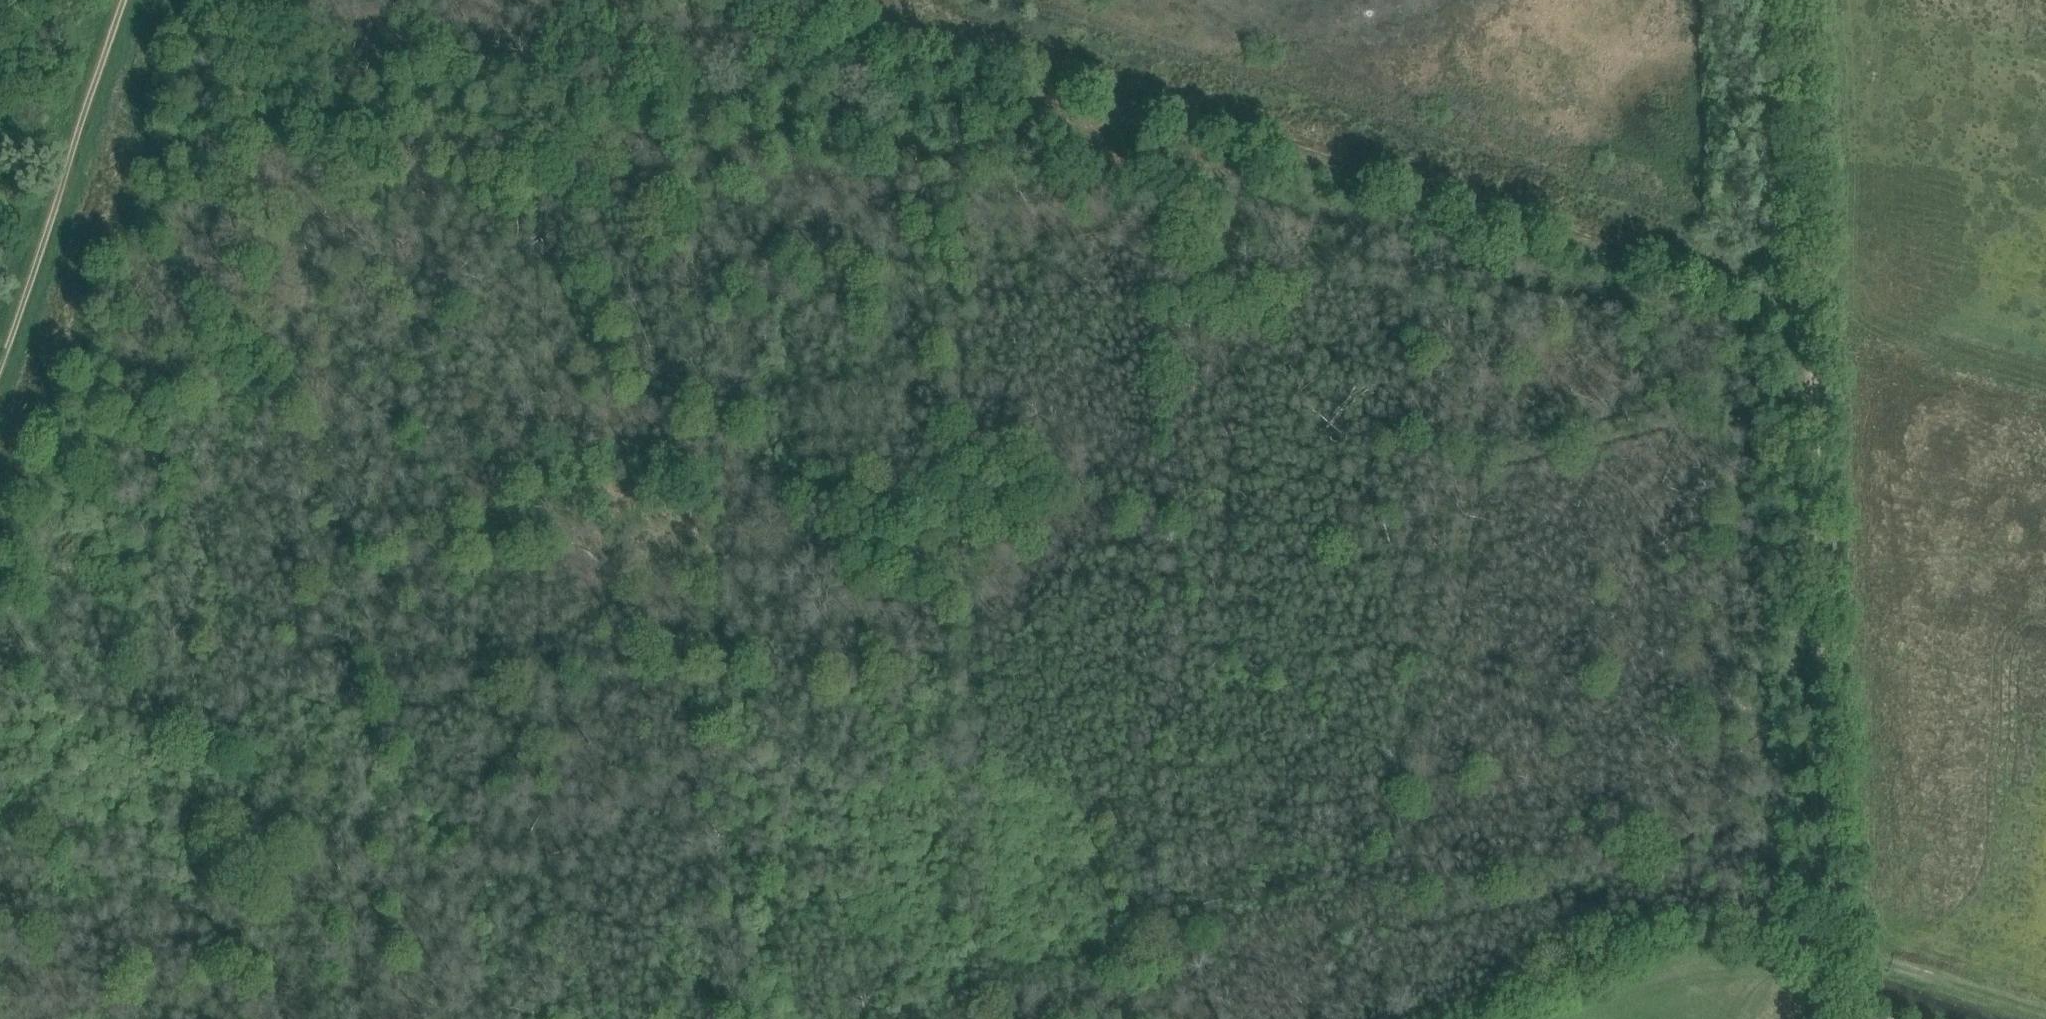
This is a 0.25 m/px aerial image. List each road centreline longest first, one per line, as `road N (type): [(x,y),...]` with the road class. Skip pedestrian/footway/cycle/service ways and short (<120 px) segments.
road 1 (track): [(1793,0),(1836,1018)]
road 2 (track): [(137,0),(0,367)]

